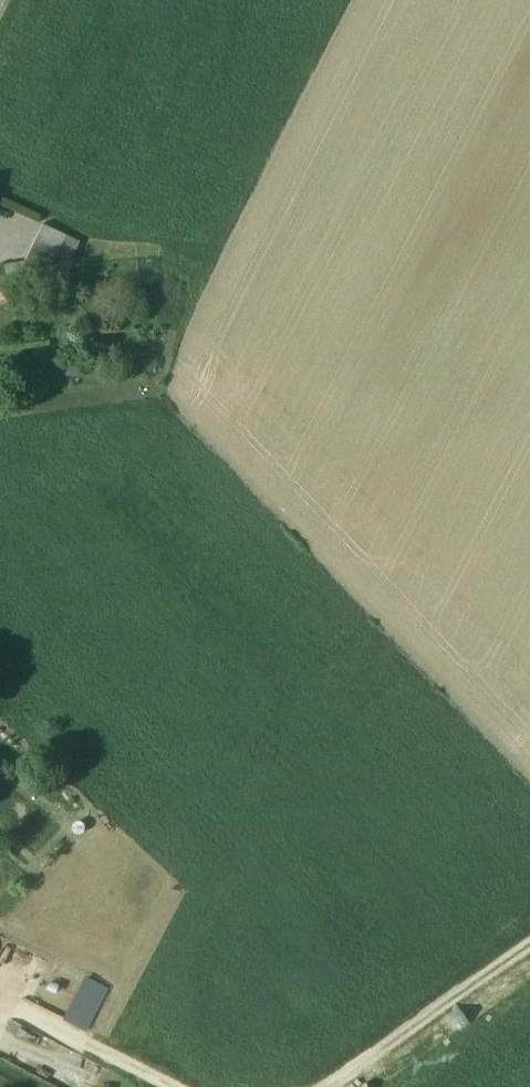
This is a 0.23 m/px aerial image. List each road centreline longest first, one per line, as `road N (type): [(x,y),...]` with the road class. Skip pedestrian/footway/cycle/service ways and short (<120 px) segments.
road 1 (track): [(529,946),(331,1086)]
road 2 (track): [(182,1086),(11,1003)]

